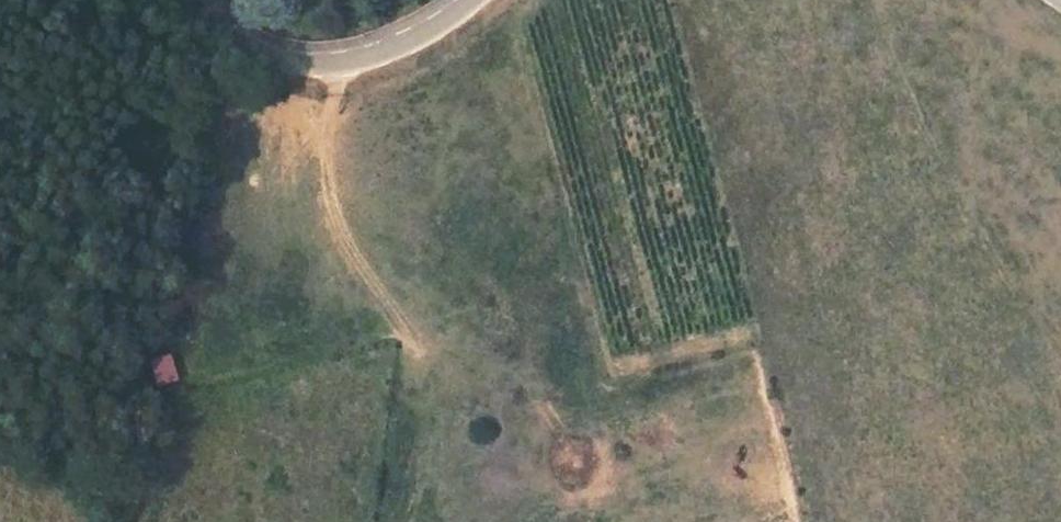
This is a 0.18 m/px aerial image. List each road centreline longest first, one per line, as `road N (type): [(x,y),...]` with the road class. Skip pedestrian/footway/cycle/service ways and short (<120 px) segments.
road 1 (residential): [(201,0),(231,39),(271,67),(335,72),(451,24),(479,0)]

